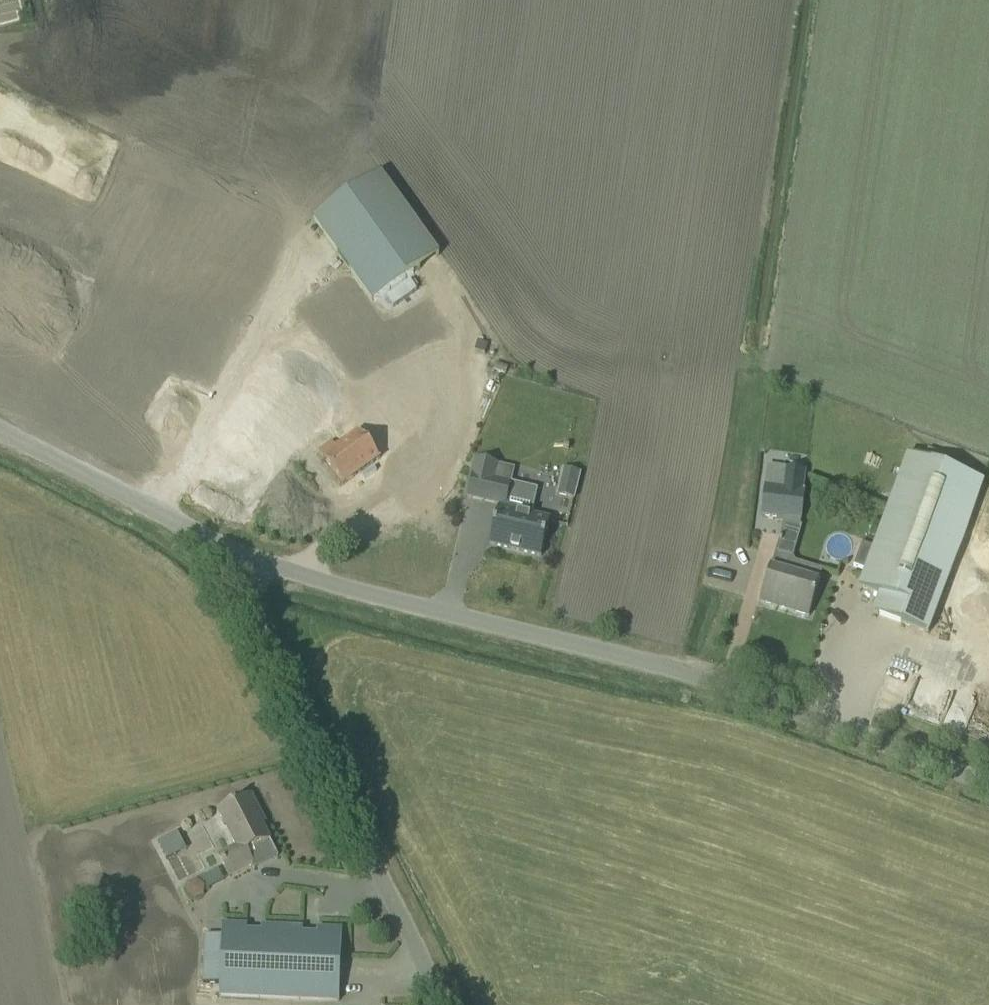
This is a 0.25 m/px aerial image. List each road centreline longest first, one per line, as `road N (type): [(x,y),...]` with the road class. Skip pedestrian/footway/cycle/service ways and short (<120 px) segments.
road 1 (unclassified): [(988,781),(702,679),(251,560)]
road 2 (unclassified): [(448,1004),(249,608),(251,560)]
road 3 (unclassified): [(251,560),(0,432)]

